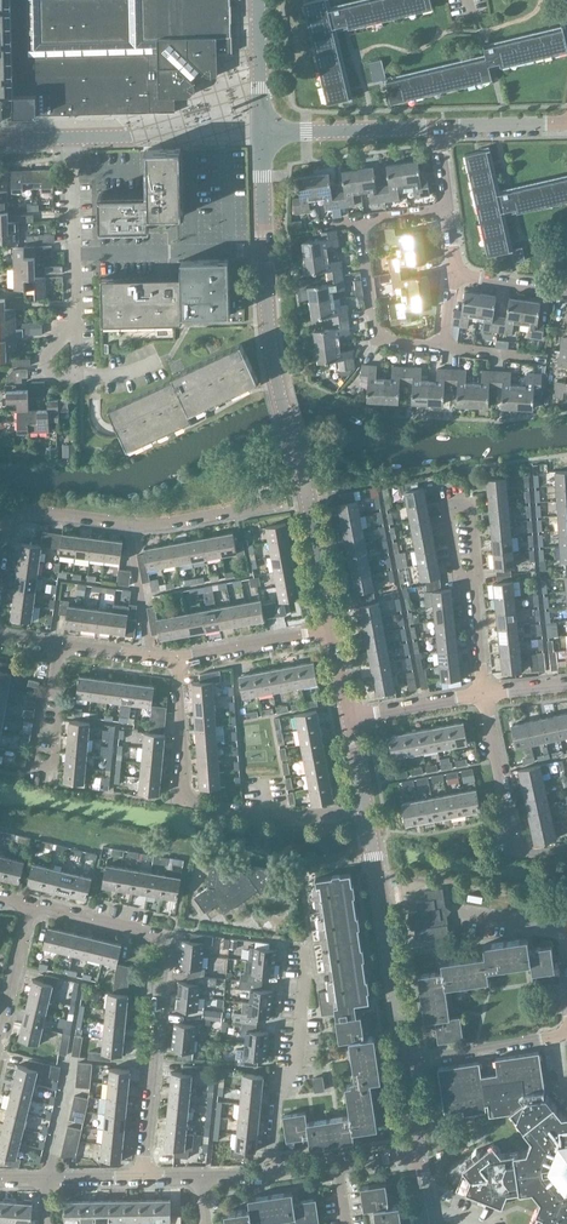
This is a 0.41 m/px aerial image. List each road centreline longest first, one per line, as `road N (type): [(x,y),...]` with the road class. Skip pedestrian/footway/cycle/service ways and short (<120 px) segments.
road 1 (tertiary): [(334,626),(277,385),(265,250)]
road 2 (residential): [(142,1180),(167,935),(34,906)]
road 3 (residential): [(0,589),(10,517),(21,513),(143,524),(287,502)]
road 4 (residential): [(368,812),(259,817),(188,804),(178,661)]
road 5 (tertiary): [(405,1056),(368,812)]
road 6 (residential): [(279,1172),(279,1091),(299,1060),(306,942)]
road 7 (tertiary): [(262,132),(70,138)]
road 8 (residential): [(470,594),(478,566),(474,501),(440,507),(452,569)]
road 9 (residential): [(74,253),(265,250)]
road 10 (residential): [(442,347),(388,343),(372,323),(361,222)]
road 11 (tertiary): [(262,132),(440,128)]
road 12 (residential): [(518,855),(485,693)]
road 13 (residential): [(405,1056),(566,1031)]
road 14 (residential): [(334,626),(178,661)]
road 15 (residential): [(417,1153),(279,1172)]
road 16 (residential): [(350,717),(485,693)]
road 17 (residential): [(0,1037),(34,906)]
road 18 (tertiary): [(262,132),(258,0)]
road 19 (tertiary): [(440,128),(566,124)]
road 20 (residential): [(49,1180),(70,1059)]
road 21 (residential): [(60,646),(38,764)]

